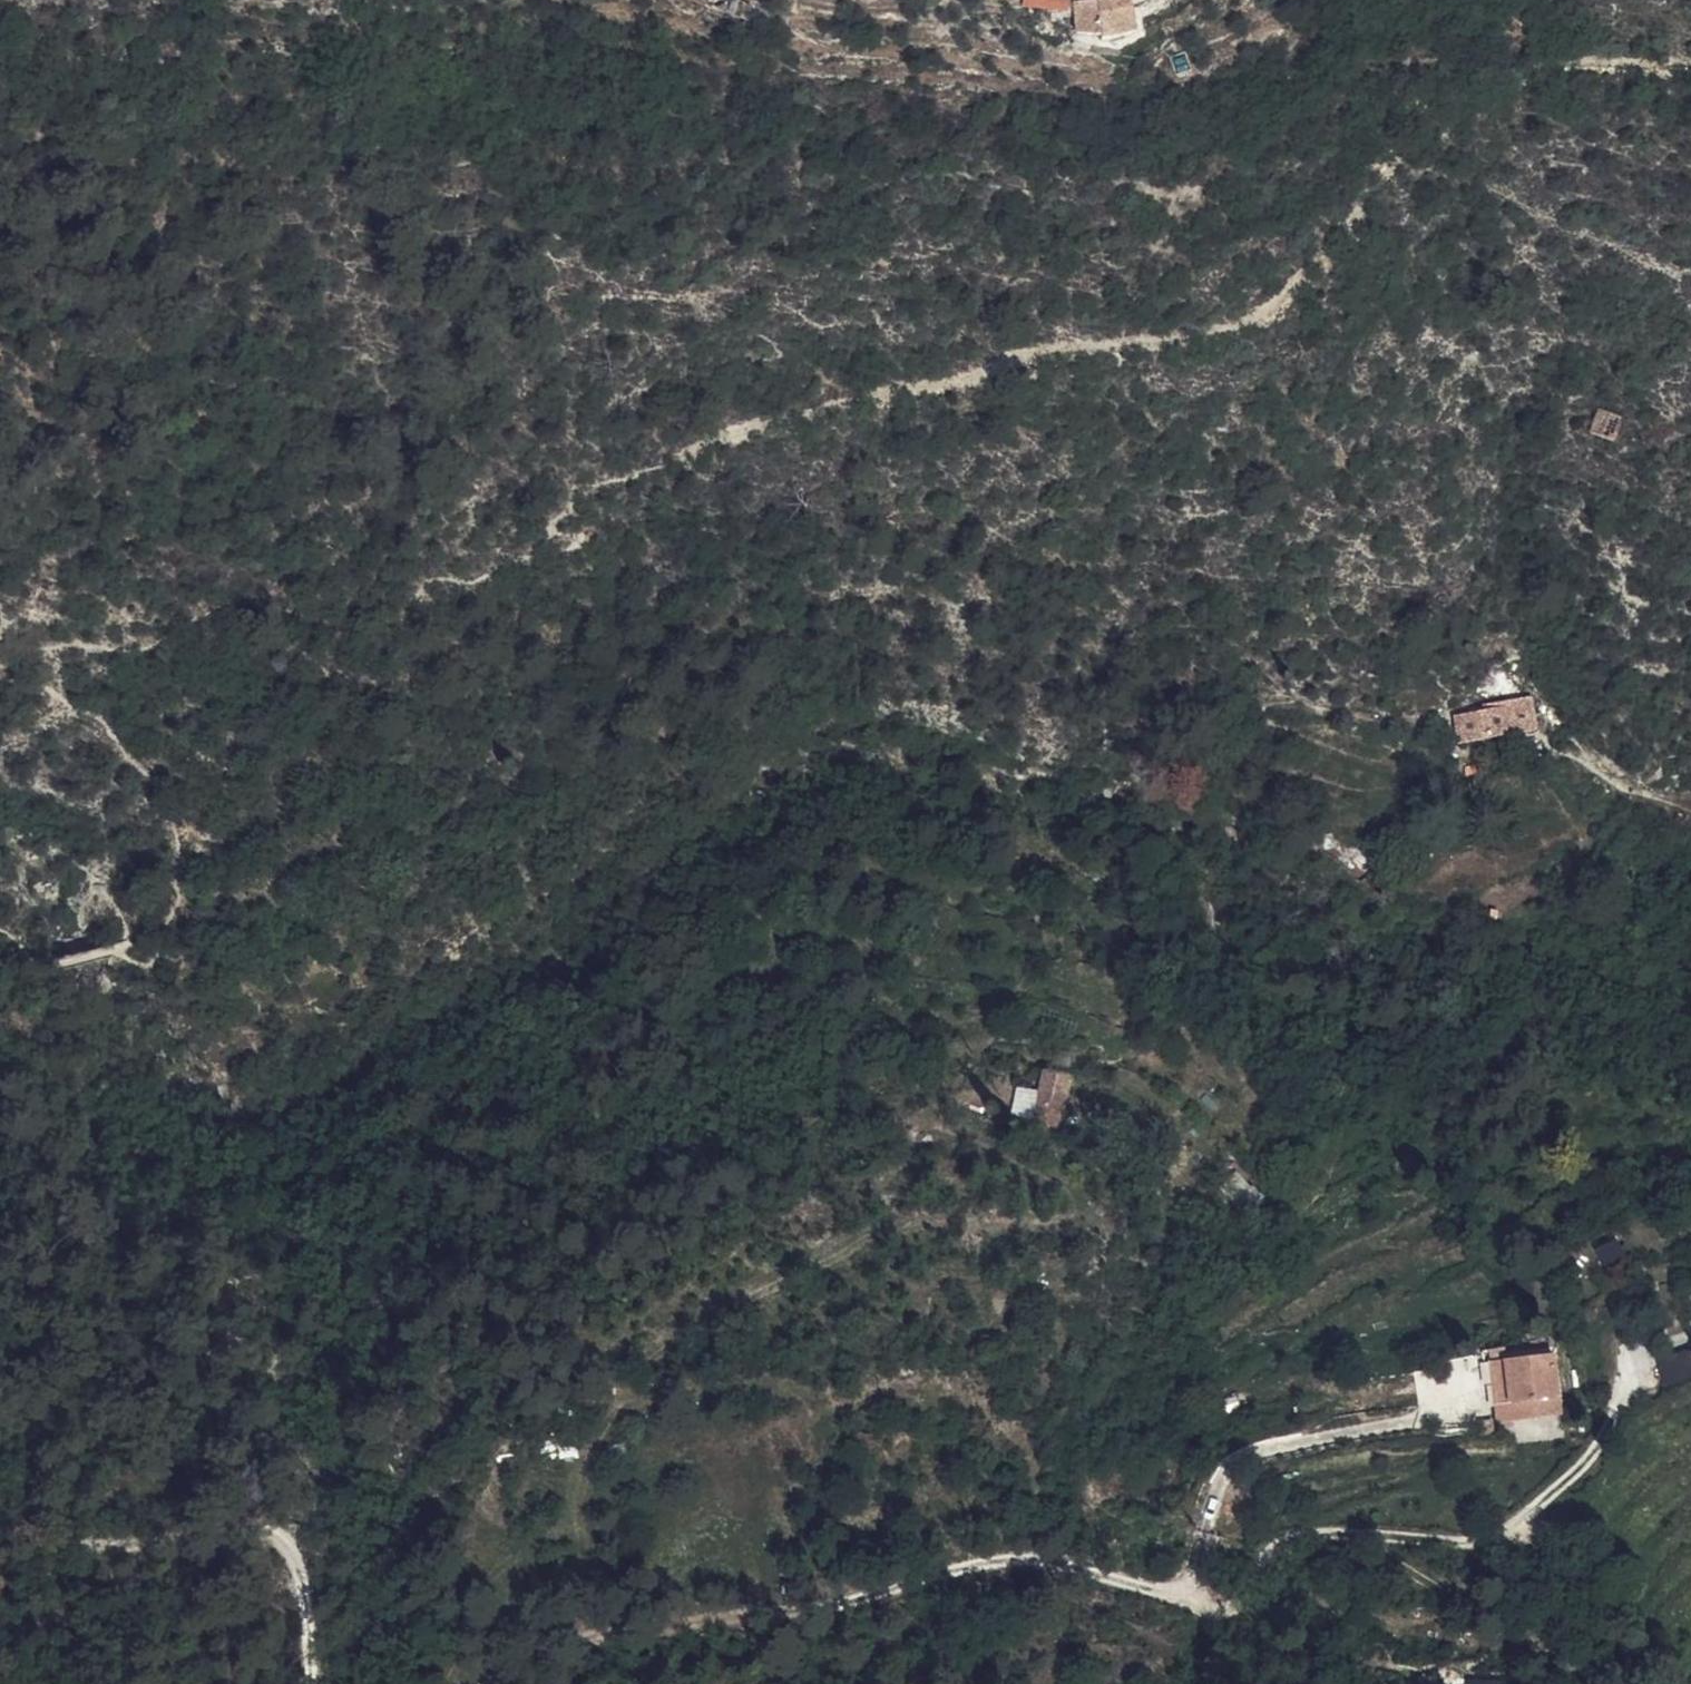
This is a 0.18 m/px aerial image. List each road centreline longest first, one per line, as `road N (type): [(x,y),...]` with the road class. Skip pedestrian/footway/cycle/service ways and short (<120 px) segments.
road 1 (track): [(494,1683),(581,1639),(851,1603),(1011,1559),(1232,1608),(1272,1547),(1323,1534),(1449,1543),(1481,1537),(1530,1511),(1592,1454),(1615,1410),(1624,1356)]
road 2 (track): [(0,1530),(122,1547),(212,1531),(274,1535),(299,1563),(313,1683)]

